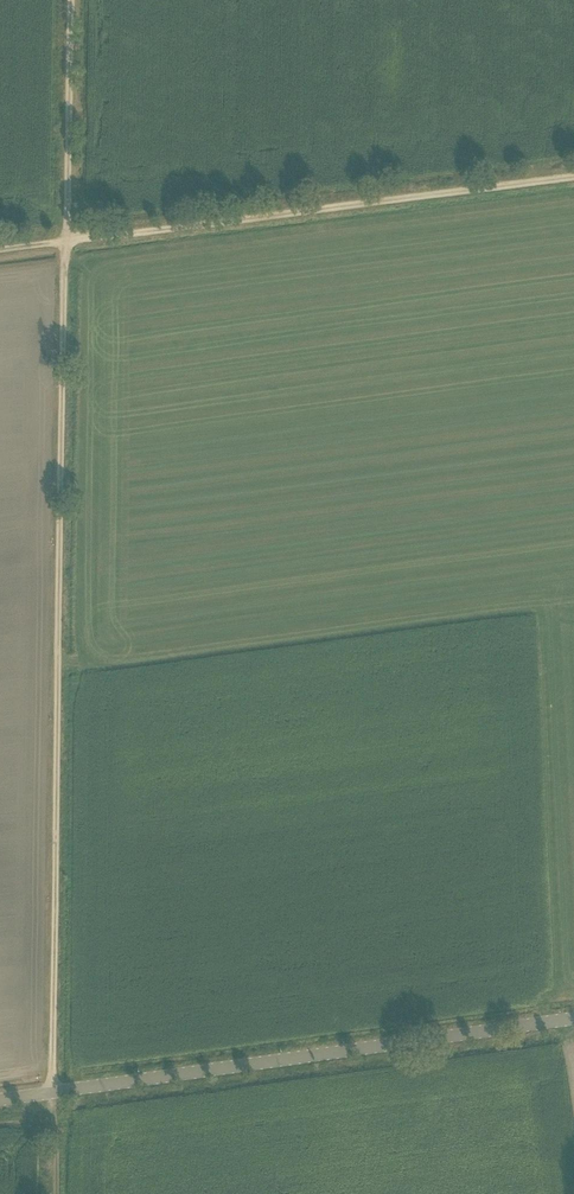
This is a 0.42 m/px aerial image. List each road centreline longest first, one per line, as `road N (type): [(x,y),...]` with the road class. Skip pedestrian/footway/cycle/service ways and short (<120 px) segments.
road 1 (track): [(55,1193),(66,242)]
road 2 (unclassified): [(0,1098),(573,1018)]
road 3 (track): [(66,242),(573,178)]
road 4 (track): [(66,242),(72,0)]

